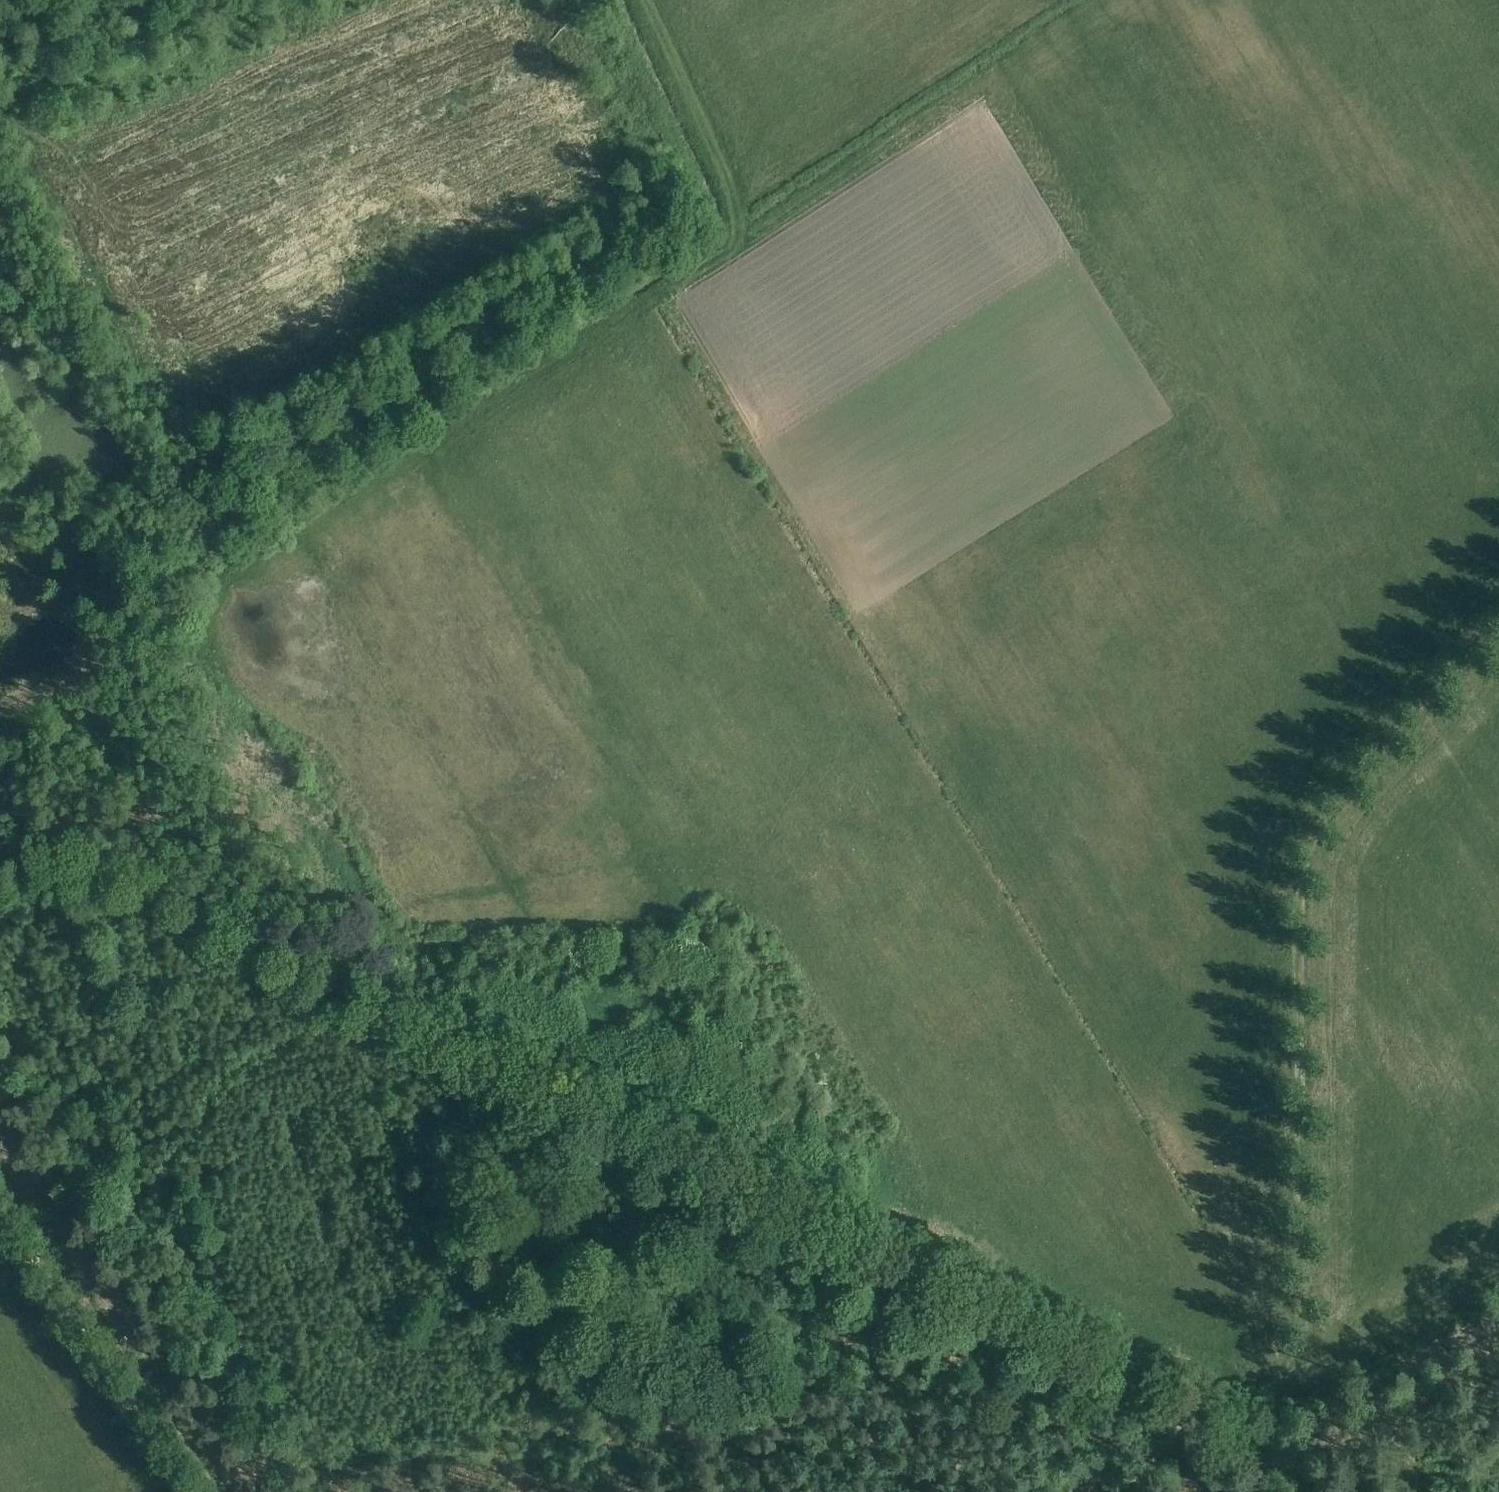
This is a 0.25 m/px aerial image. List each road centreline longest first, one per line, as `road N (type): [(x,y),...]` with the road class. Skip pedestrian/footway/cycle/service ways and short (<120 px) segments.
road 1 (track): [(1232,1419),(1304,1375),(1300,926),(1311,841),(1351,784),(1498,633)]
road 2 (track): [(287,547),(979,86)]
road 3 (track): [(665,290),(859,616)]
road 4 (track): [(195,1491),(0,1205)]
road 5 (track): [(640,0),(734,202),(731,248)]
road 6 (track): [(1304,1375),(1498,1280)]
road 7 (track): [(1232,1419),(1085,1491)]

